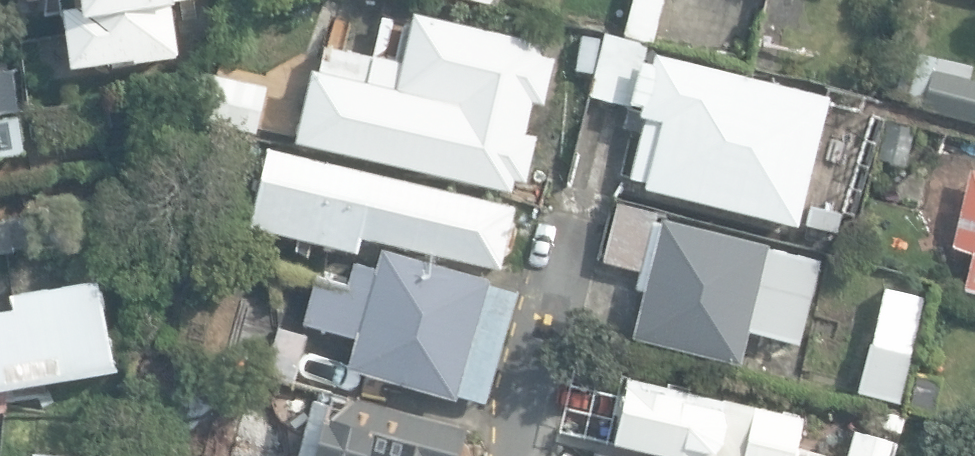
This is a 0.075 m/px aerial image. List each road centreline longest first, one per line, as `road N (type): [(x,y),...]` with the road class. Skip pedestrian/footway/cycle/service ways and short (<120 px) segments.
road 1 (residential): [(565,237),(510,455)]

